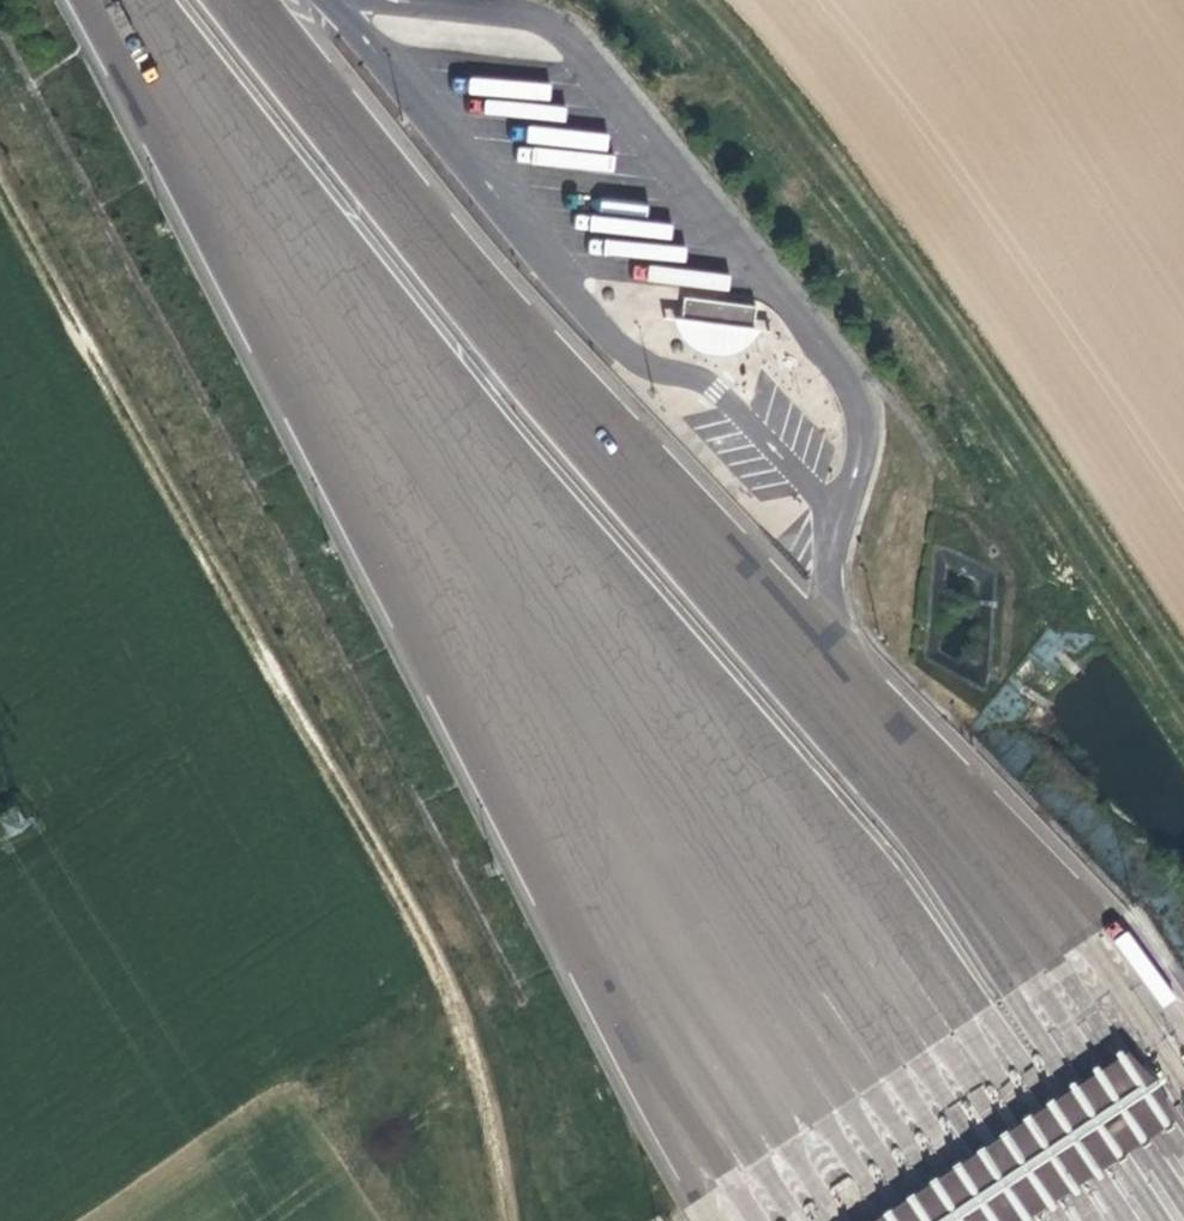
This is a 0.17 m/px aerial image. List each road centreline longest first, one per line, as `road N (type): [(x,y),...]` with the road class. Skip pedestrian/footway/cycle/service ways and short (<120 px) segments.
road 1 (motorway): [(119,0),(914,1220)]
road 2 (track): [(508,1220),(484,1043),(0,195)]
road 3 (motorway): [(898,809),(241,0)]
road 4 (track): [(1183,623),(752,0)]
road 5 (motorway): [(1174,1220),(898,809)]
road 6 (motorway): [(898,809),(834,628),(827,580)]

